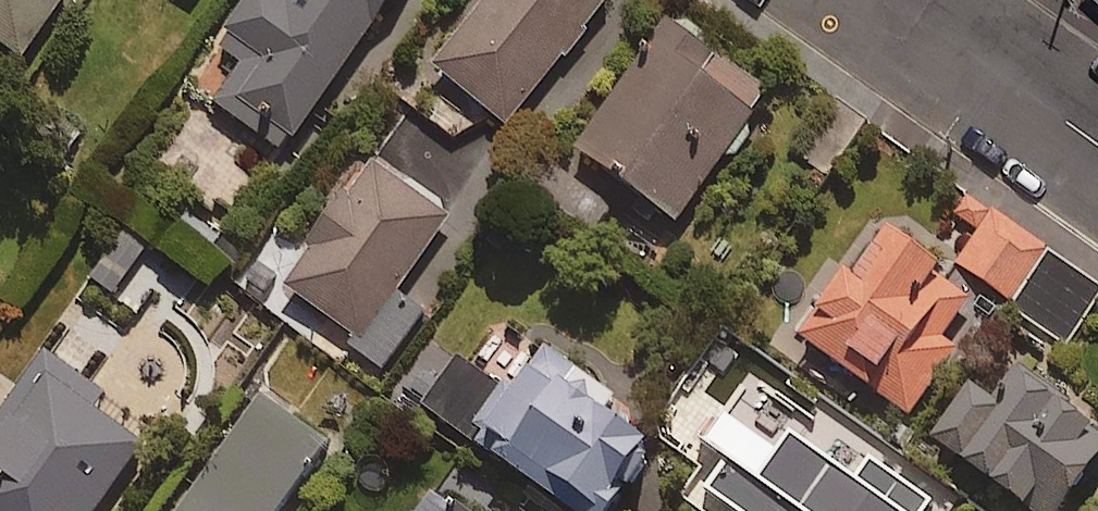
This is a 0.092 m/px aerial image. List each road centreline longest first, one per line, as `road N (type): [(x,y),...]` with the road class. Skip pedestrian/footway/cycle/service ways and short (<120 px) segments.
road 1 (residential): [(893,0),(1097,146)]

